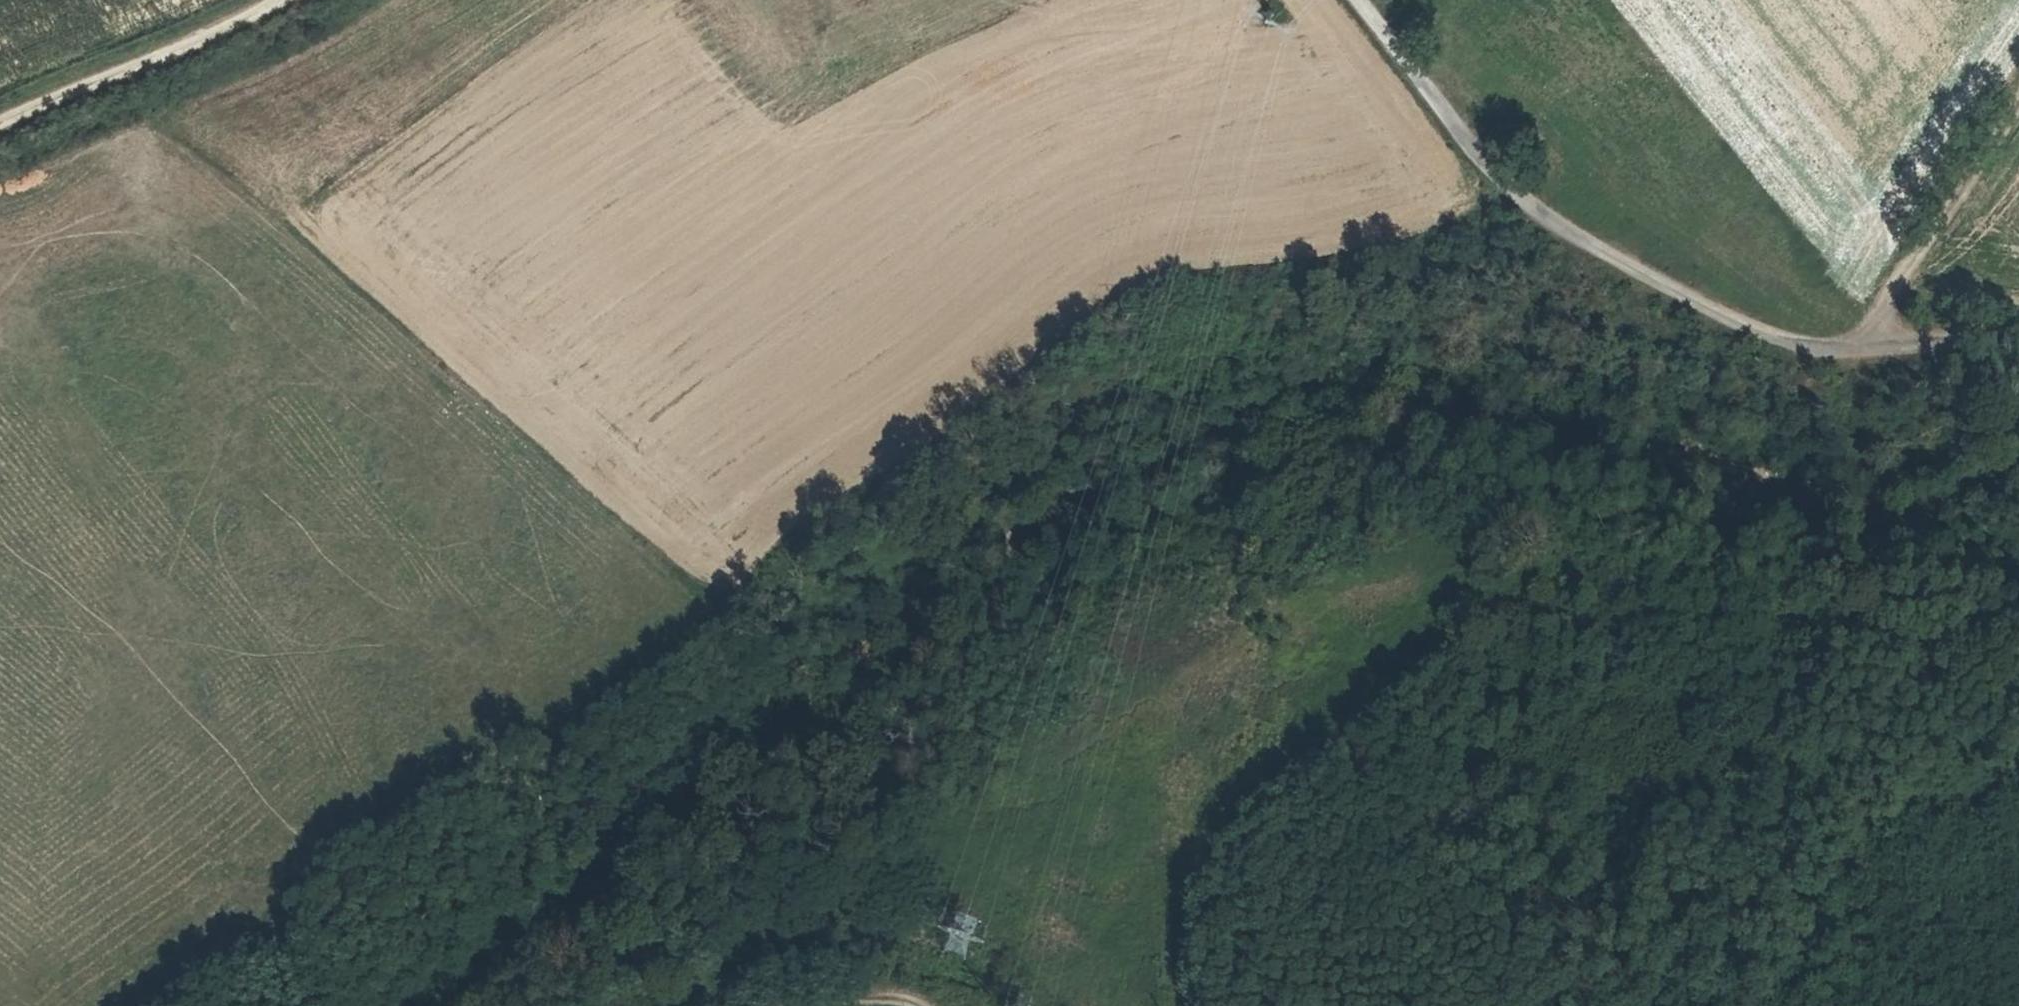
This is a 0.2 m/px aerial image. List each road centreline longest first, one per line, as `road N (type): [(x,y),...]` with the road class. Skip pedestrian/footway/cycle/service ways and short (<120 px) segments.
road 1 (track): [(2018,344),(1887,338),(1814,349),(1750,330),(1606,255),(1490,156),(1362,0)]
road 2 (track): [(283,0),(0,124)]
road 3 (track): [(1887,338),(1901,278),(2018,96)]
road 4 (track): [(760,1005),(775,995),(921,990),(933,1005)]

